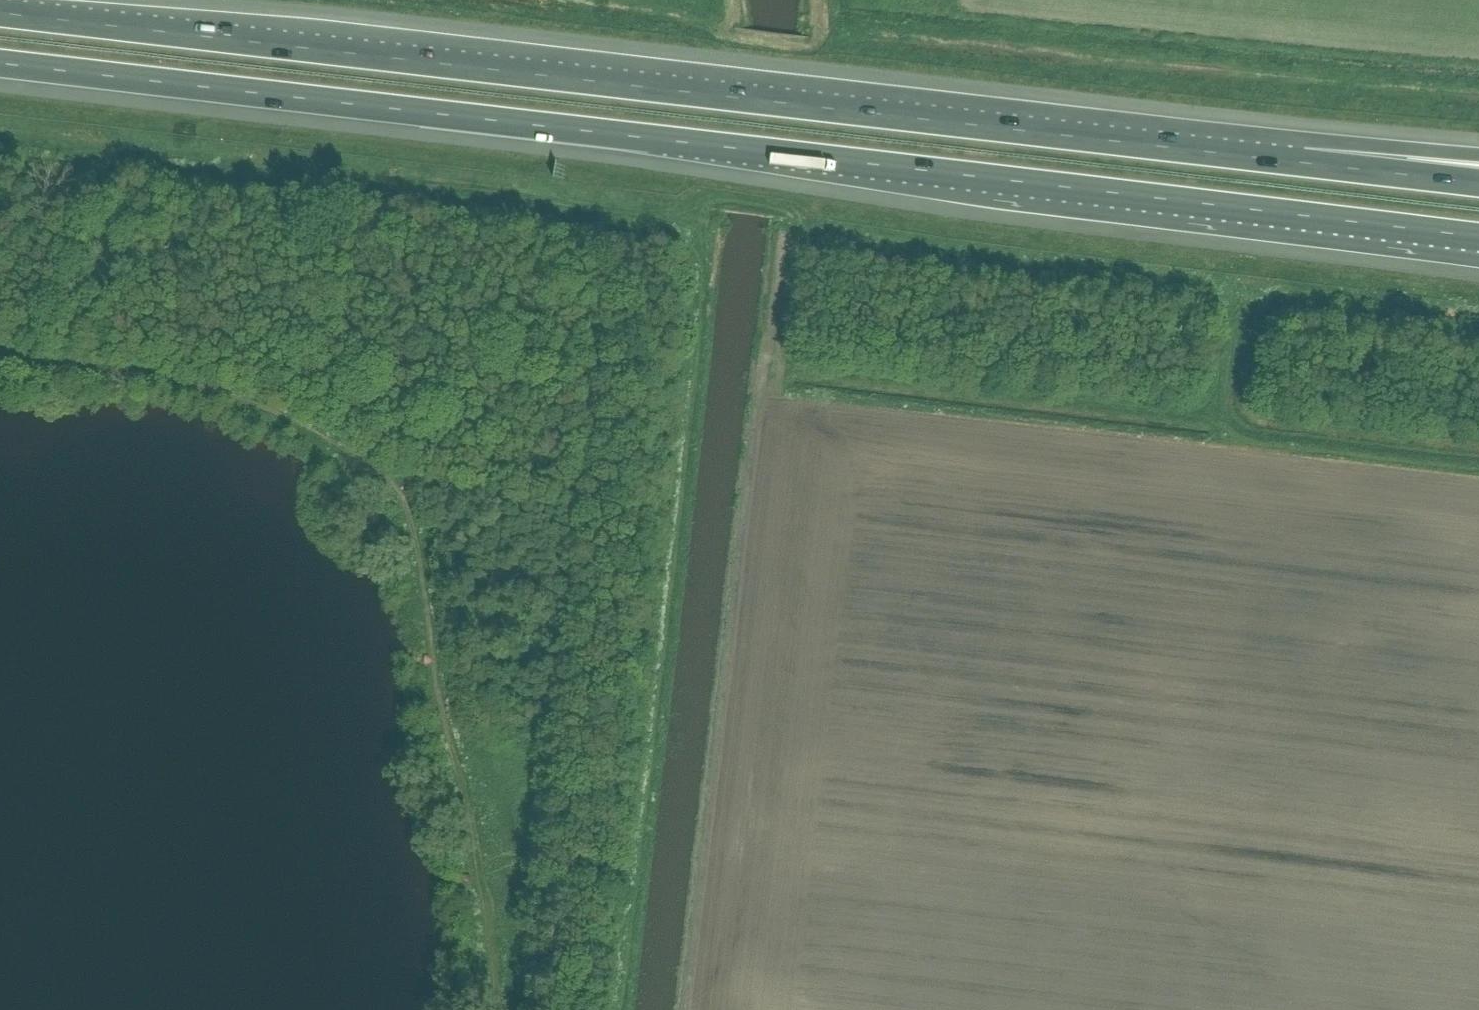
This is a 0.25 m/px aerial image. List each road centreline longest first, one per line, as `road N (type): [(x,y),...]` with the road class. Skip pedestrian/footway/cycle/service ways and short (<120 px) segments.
road 1 (motorway): [(0,66),(1478,234)]
road 2 (motorway): [(1310,164),(0,13)]
road 3 (motorway): [(1478,183),(1310,164)]
road 4 (motorway): [(1478,170),(1310,164)]

